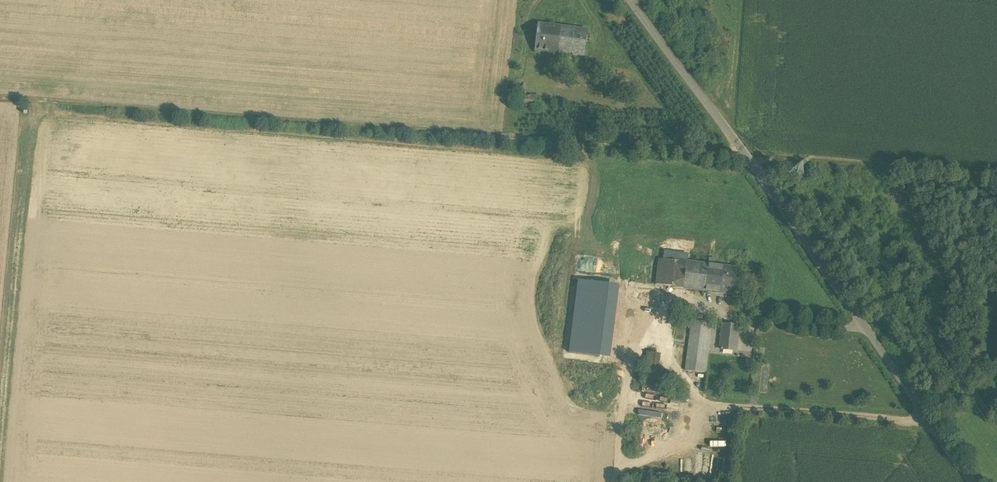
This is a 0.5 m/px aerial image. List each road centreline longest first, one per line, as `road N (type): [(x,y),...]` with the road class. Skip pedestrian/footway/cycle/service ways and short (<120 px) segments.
road 1 (unclassified): [(631,0),(971,481)]
road 2 (track): [(0,97),(564,142)]
road 3 (track): [(749,161),(996,179)]
road 4 (track): [(927,419),(697,406)]

